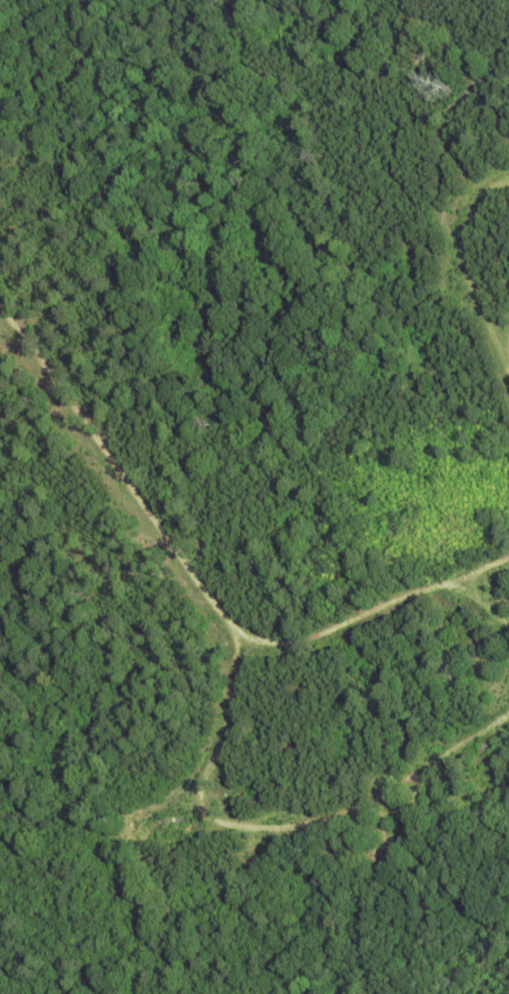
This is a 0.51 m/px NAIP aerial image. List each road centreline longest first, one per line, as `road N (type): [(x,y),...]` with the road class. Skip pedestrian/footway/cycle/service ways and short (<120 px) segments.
road 1 (track): [(444,540),(380,594),(296,629),(182,520),(0,292)]

